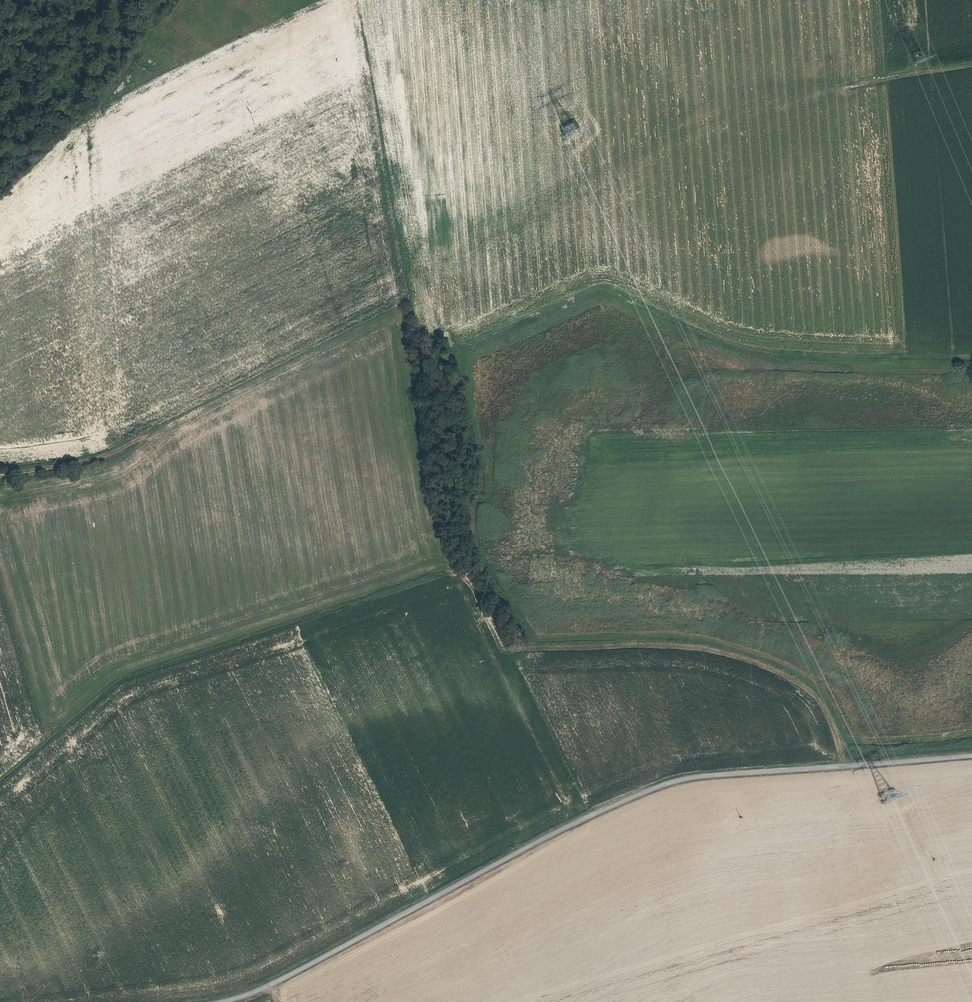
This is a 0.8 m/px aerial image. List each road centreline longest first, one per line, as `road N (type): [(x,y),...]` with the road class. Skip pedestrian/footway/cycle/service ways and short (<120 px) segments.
road 1 (unclassified): [(226,1001),(272,986),(656,791),(719,778),(971,758)]

